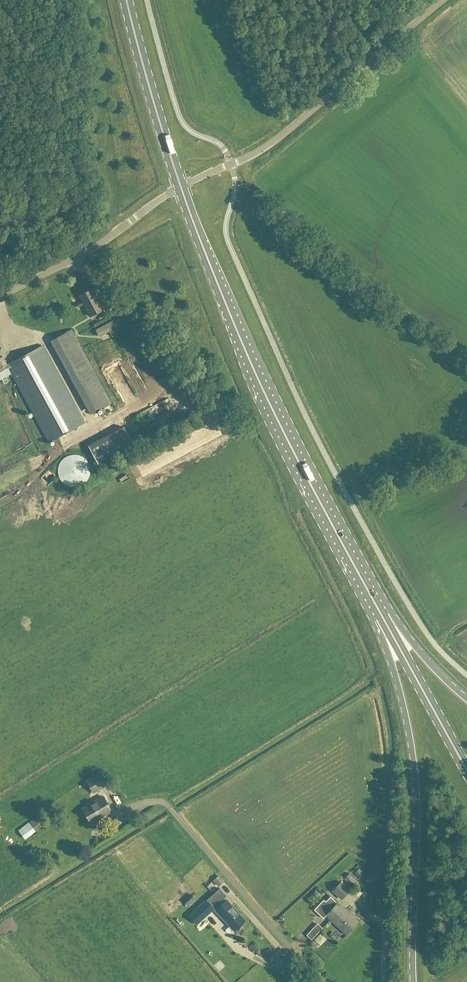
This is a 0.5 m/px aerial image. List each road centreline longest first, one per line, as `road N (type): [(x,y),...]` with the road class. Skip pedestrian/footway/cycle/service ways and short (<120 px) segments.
road 1 (primary): [(367,590),(271,408),(182,189)]
road 2 (primary): [(367,590),(411,750),(412,981)]
road 3 (unclassified): [(182,189),(287,131),(443,0)]
road 4 (unclassified): [(0,298),(182,189)]
road 5 (primary): [(466,771),(367,590)]
road 6 (primary): [(182,189),(127,0)]
road 7 (primary): [(466,698),(367,590)]

